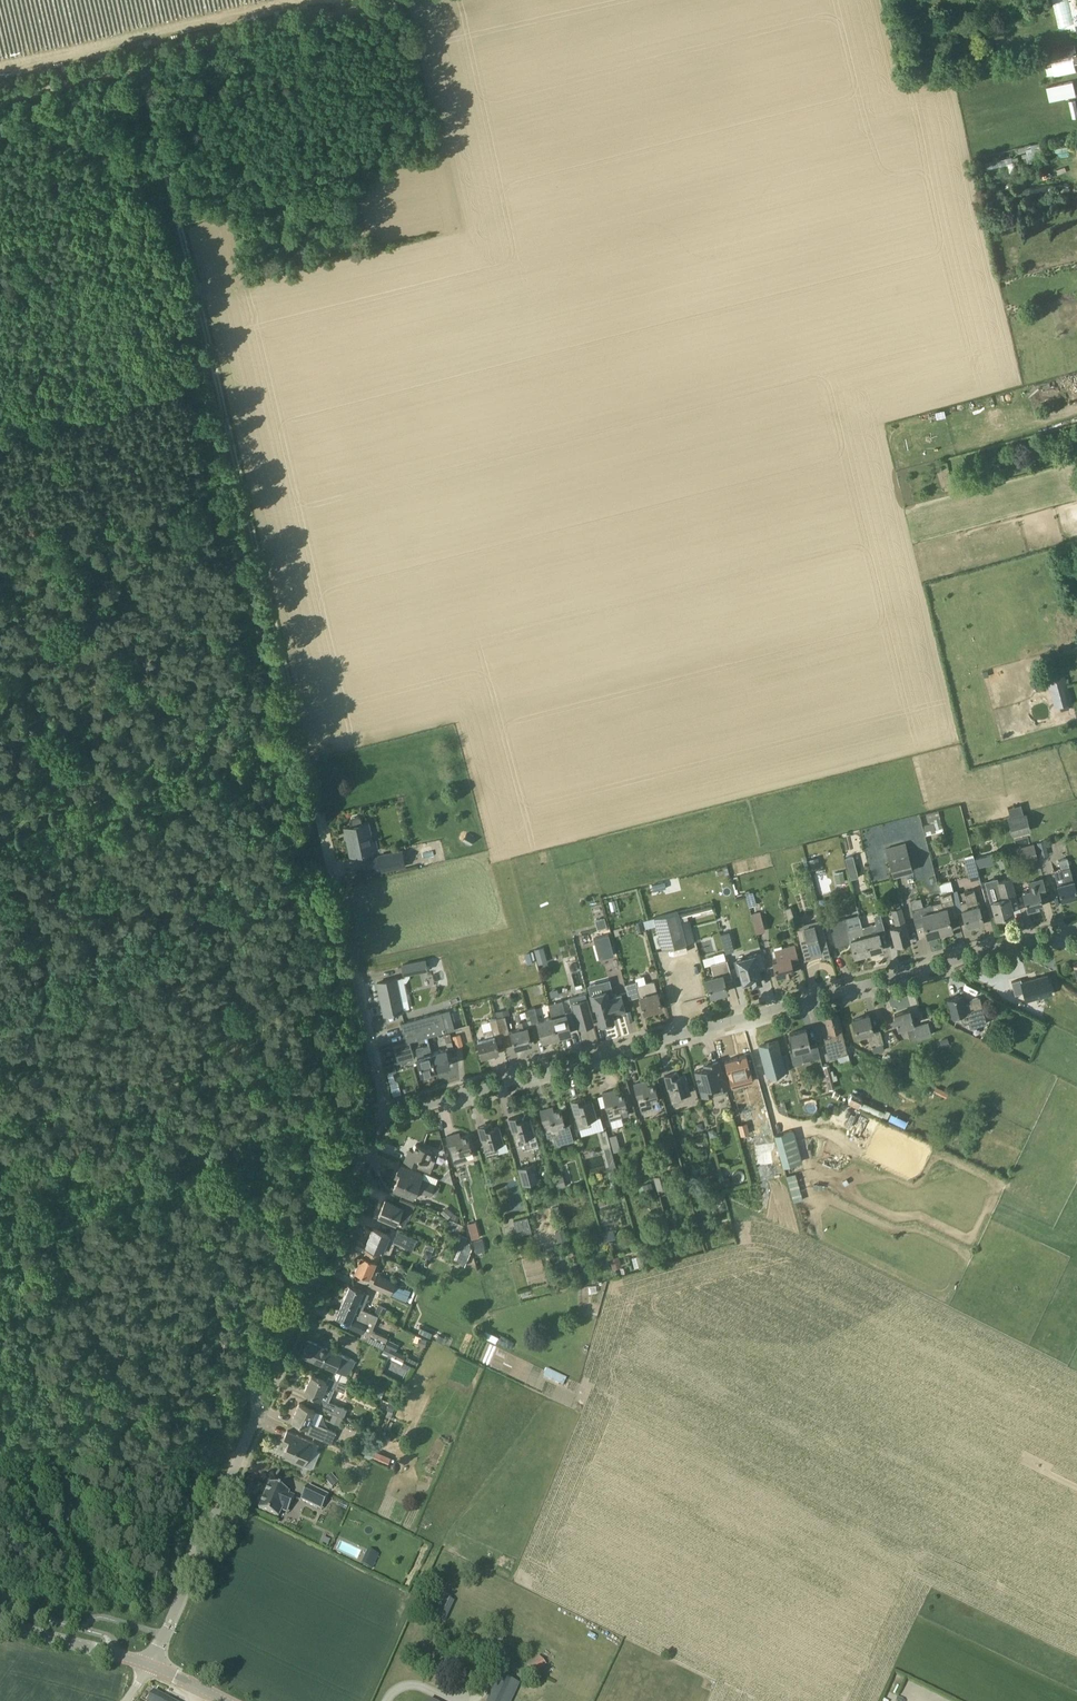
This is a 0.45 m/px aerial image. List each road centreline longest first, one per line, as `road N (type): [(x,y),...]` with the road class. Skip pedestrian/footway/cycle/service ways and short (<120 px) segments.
road 1 (residential): [(384,1122),(1076,933)]
road 2 (track): [(141,66),(244,478),(301,765)]
road 3 (residential): [(151,1666),(241,1447),(247,1405),(292,1338),(384,1122)]
road 4 (track): [(0,1212),(111,1623)]
road 5 (track): [(0,101),(400,0)]
road 6 (track): [(384,1122),(0,1201)]
road 7 (residential): [(384,1122),(301,765)]
road 8 (track): [(0,846),(301,765)]
road 9 (track): [(0,542),(244,478)]
road 10 (track): [(0,242),(172,191)]
road 11 (tertiary): [(151,1666),(0,1624)]

